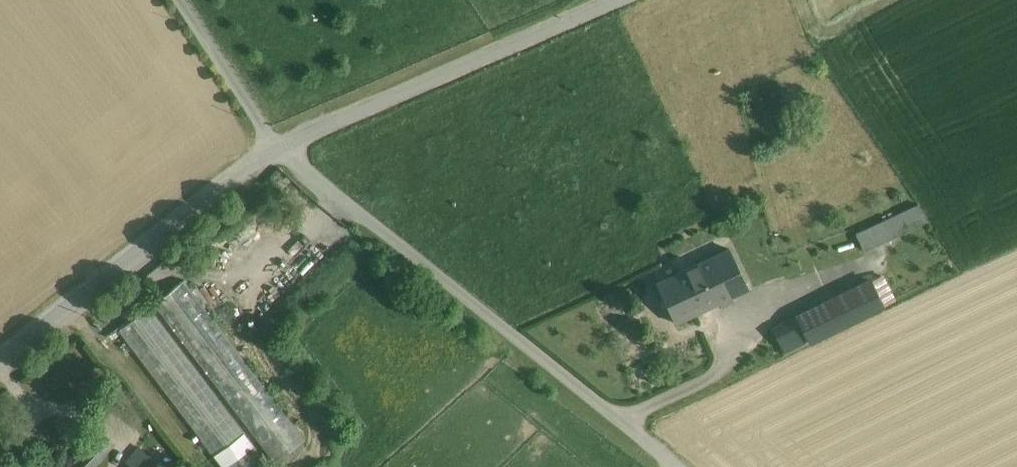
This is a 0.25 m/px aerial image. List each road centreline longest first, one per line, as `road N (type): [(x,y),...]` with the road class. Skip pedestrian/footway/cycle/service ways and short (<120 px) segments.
road 1 (unclassified): [(678,466),(280,148)]
road 2 (unclassified): [(280,148),(618,0)]
road 3 (unclassified): [(0,359),(280,148)]

